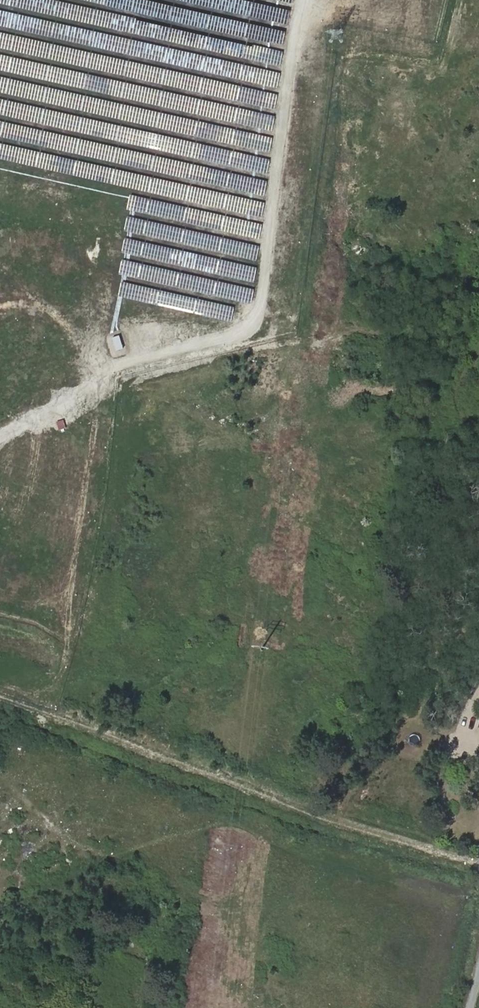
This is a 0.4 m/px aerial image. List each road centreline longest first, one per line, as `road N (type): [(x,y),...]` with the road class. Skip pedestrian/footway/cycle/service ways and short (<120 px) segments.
road 1 (track): [(0,698),(478,866)]

